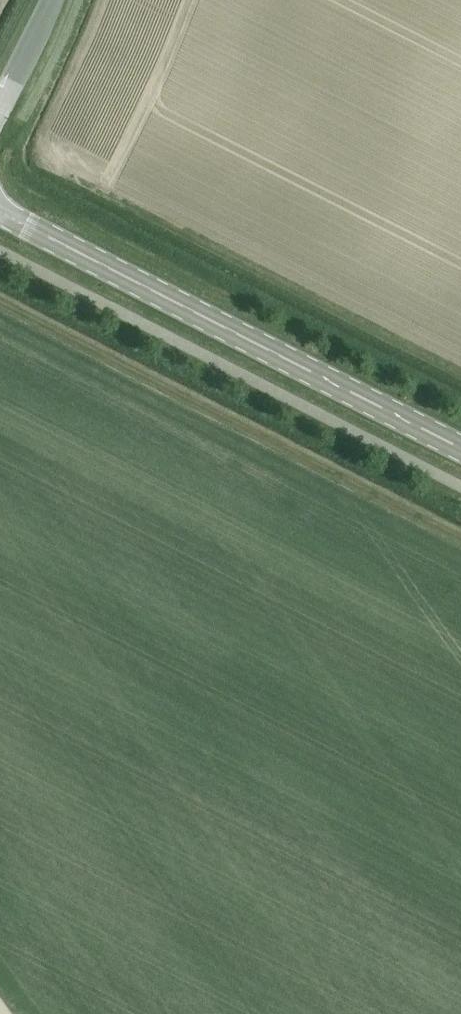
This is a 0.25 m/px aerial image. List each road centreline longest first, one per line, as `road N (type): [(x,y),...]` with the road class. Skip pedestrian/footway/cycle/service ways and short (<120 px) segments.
road 1 (secondary): [(0,214),(460,450)]

